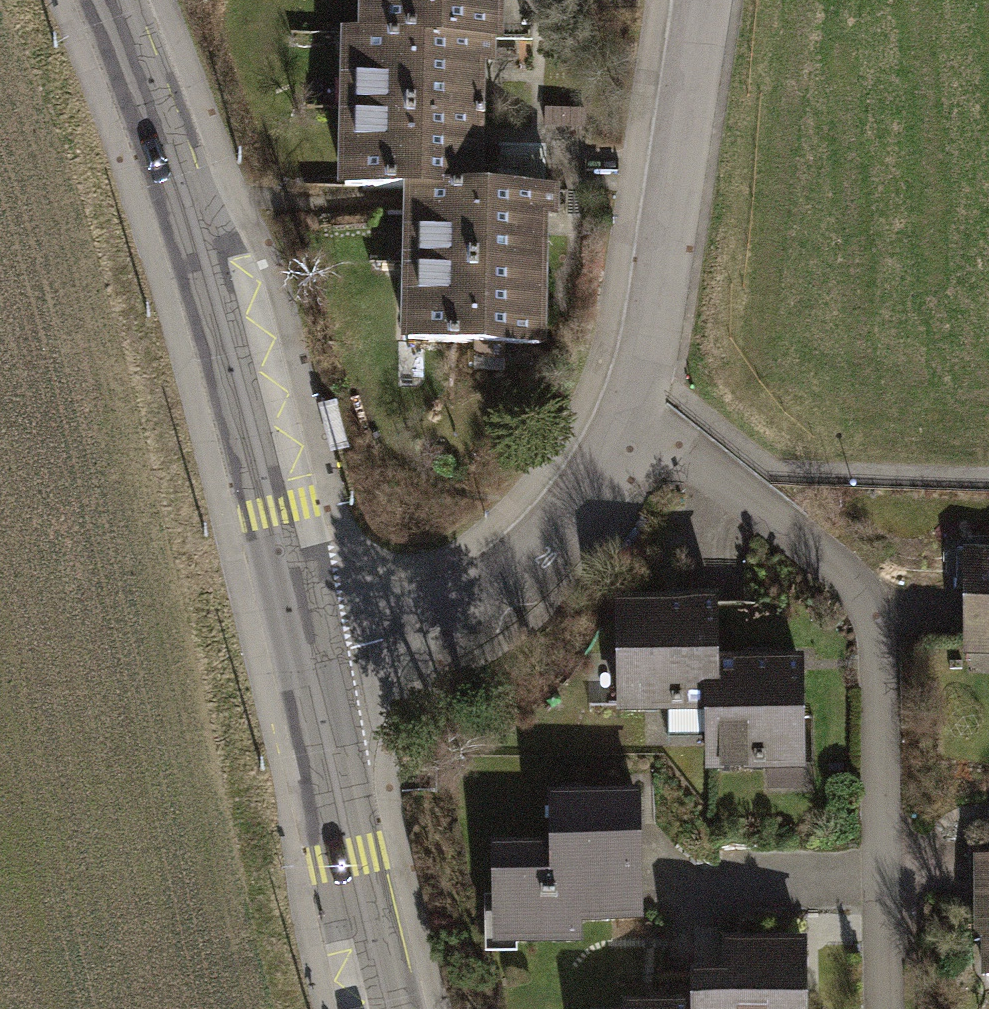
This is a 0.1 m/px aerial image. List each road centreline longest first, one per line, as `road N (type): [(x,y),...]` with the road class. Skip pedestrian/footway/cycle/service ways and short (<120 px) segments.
road 1 (residential): [(639,426),(842,569),(871,619),(880,1008)]
road 2 (tertiary): [(307,661),(209,274),(107,0)]
road 3 (residential): [(639,426),(654,380),(712,0)]
road 4 (residential): [(307,661),(485,600),(571,532),(639,426)]
road 5 (tertiary): [(384,1008),(307,661)]

